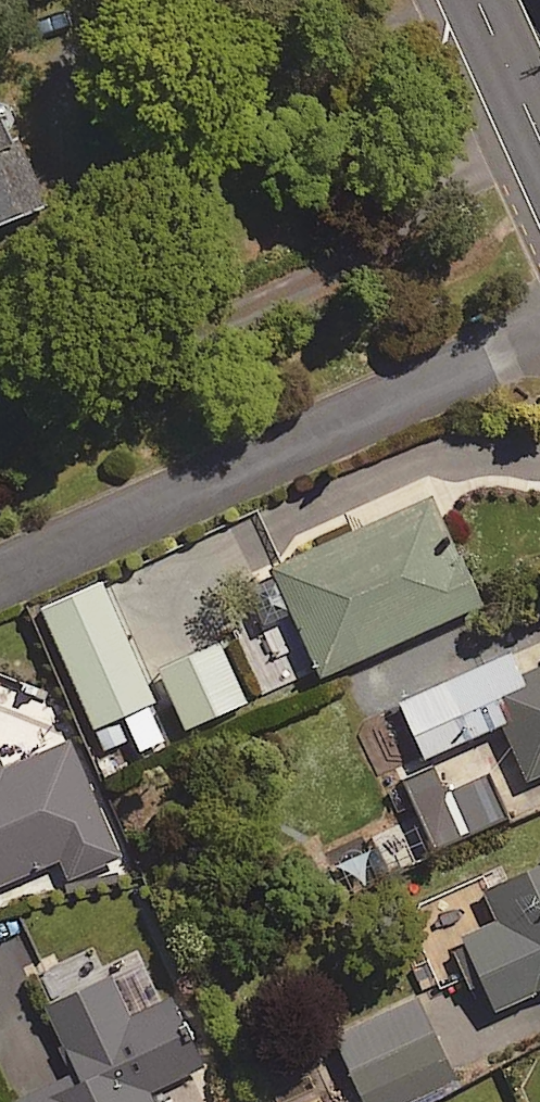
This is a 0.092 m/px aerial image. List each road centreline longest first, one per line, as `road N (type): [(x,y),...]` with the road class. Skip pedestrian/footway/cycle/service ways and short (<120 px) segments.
road 1 (residential): [(0,573),(539,332)]
road 2 (tertiary): [(478,0),(539,137)]

